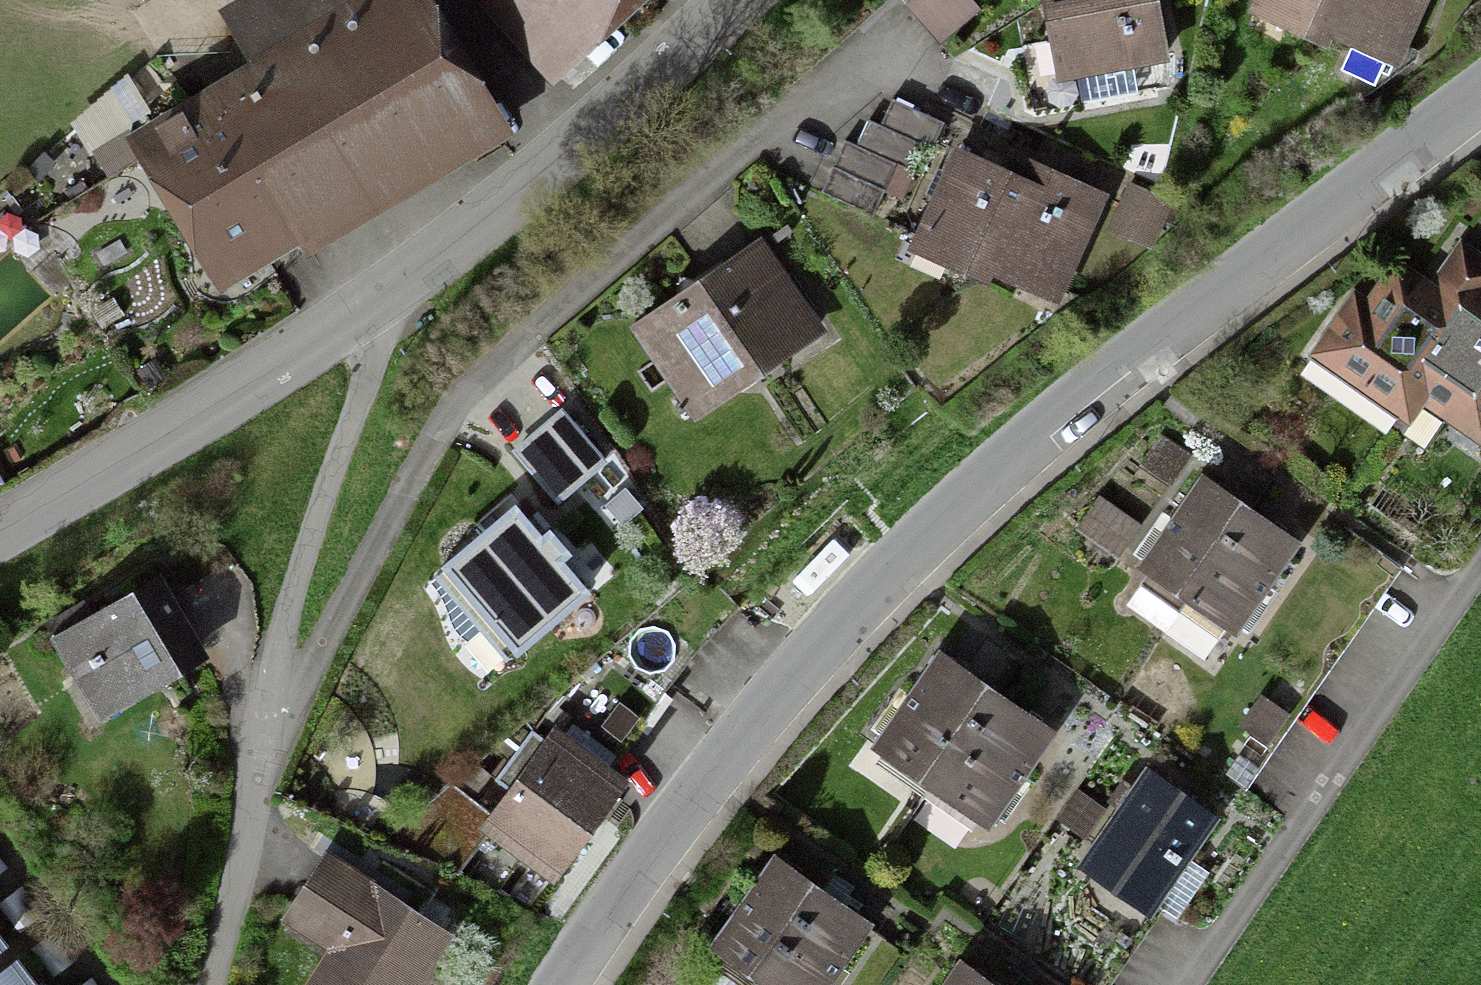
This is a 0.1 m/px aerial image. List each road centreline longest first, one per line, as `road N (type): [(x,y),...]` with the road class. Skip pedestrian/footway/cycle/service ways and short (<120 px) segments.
road 1 (tertiary): [(559,984),(843,615),(969,492),(1107,373),(1480,94)]
road 2 (residential): [(389,305),(272,677),(267,758),(214,984)]
road 3 (unclassified): [(737,0),(389,305)]
road 4 (unclassified): [(389,305),(0,542)]

